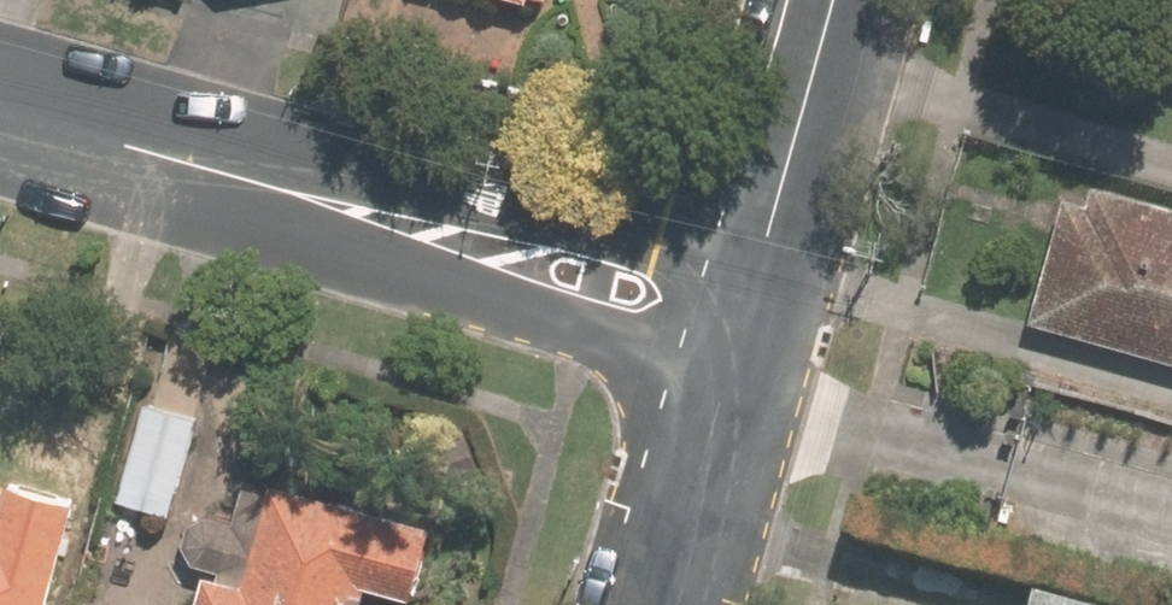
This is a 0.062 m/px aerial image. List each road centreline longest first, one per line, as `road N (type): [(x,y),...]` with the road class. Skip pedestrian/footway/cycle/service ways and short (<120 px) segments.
road 1 (residential): [(723,369),(354,246),(253,180)]
road 2 (residential): [(253,180),(375,179),(750,275)]
road 3 (residential): [(830,0),(750,275)]
road 4 (residential): [(0,111),(253,180)]
road 5 (residential): [(723,369),(657,604)]

